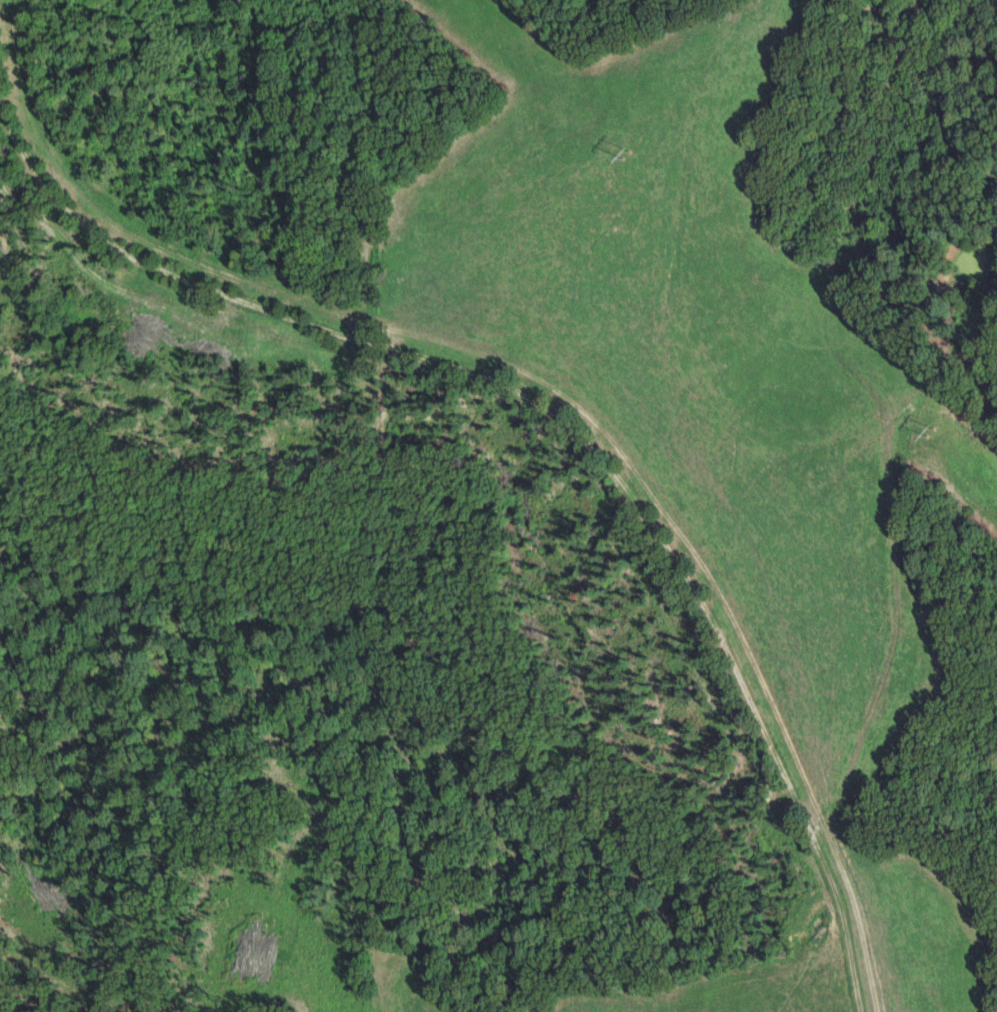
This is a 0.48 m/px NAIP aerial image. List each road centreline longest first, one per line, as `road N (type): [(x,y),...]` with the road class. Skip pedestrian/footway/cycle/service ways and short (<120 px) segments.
road 1 (track): [(367,344),(372,0)]

